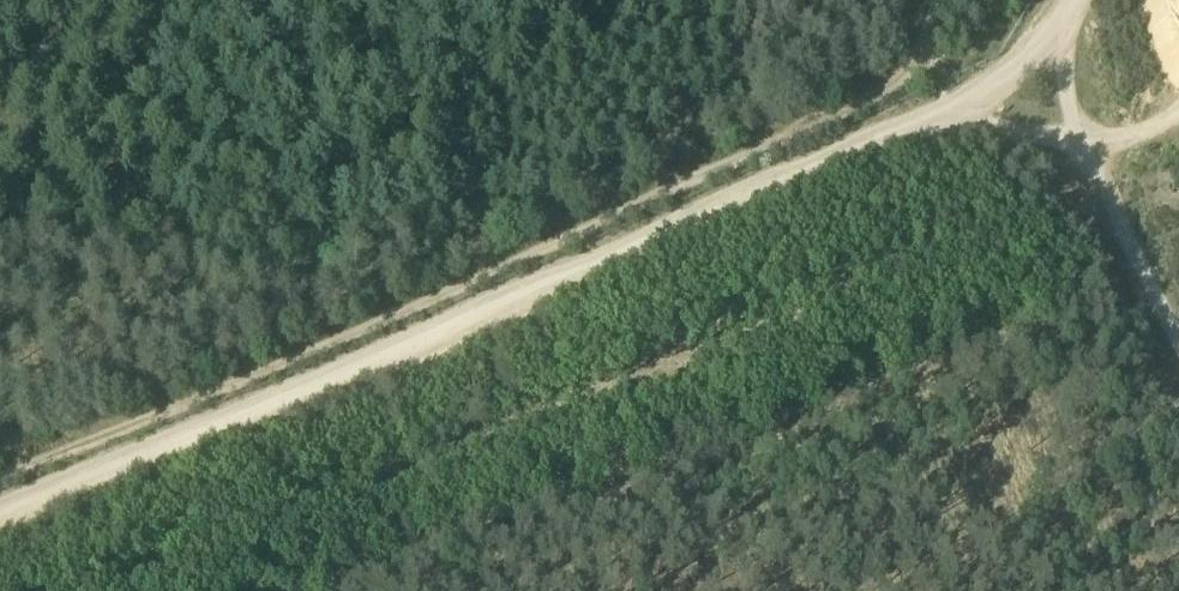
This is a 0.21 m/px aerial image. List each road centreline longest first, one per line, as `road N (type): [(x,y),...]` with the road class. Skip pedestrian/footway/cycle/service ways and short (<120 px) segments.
road 1 (track): [(0,507),(960,95)]
road 2 (track): [(0,478),(289,361),(821,123),(884,87),(914,58)]
road 3 (track): [(960,95),(1080,152),(1178,356)]
road 4 (track): [(1077,0),(1062,17),(1080,152),(1178,110)]
road 5 (track): [(1062,17),(999,79),(960,95)]

